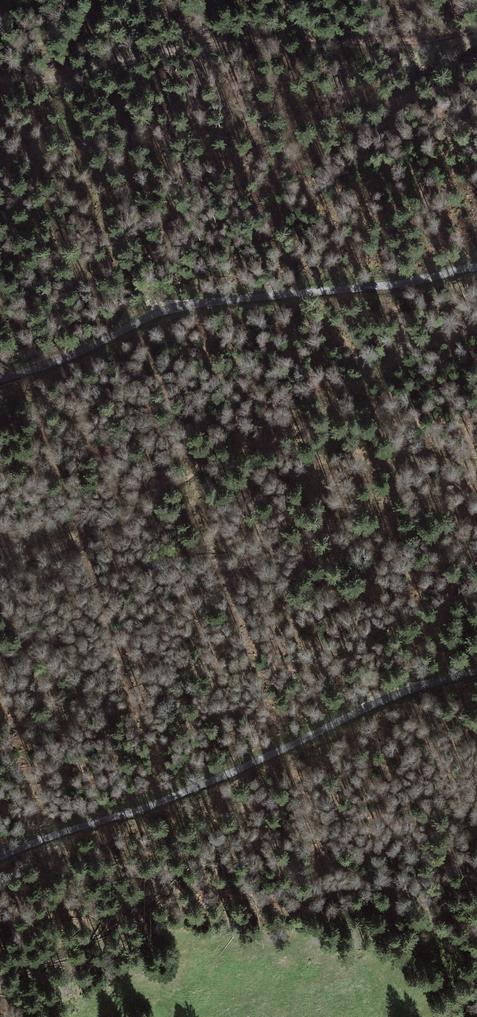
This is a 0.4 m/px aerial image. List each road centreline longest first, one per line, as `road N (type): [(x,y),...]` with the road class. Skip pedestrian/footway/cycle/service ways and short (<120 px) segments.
road 1 (track): [(476,329),(408,352),(292,430),(195,470),(81,537),(0,566)]
road 2 (unclassified): [(0,859),(206,786),(401,693),(476,674)]
road 3 (unclassified): [(476,270),(166,311),(0,382)]
road 4 (track): [(256,42),(161,53),(58,78),(0,80)]
road 5 (track): [(476,30),(403,42),(256,42)]

